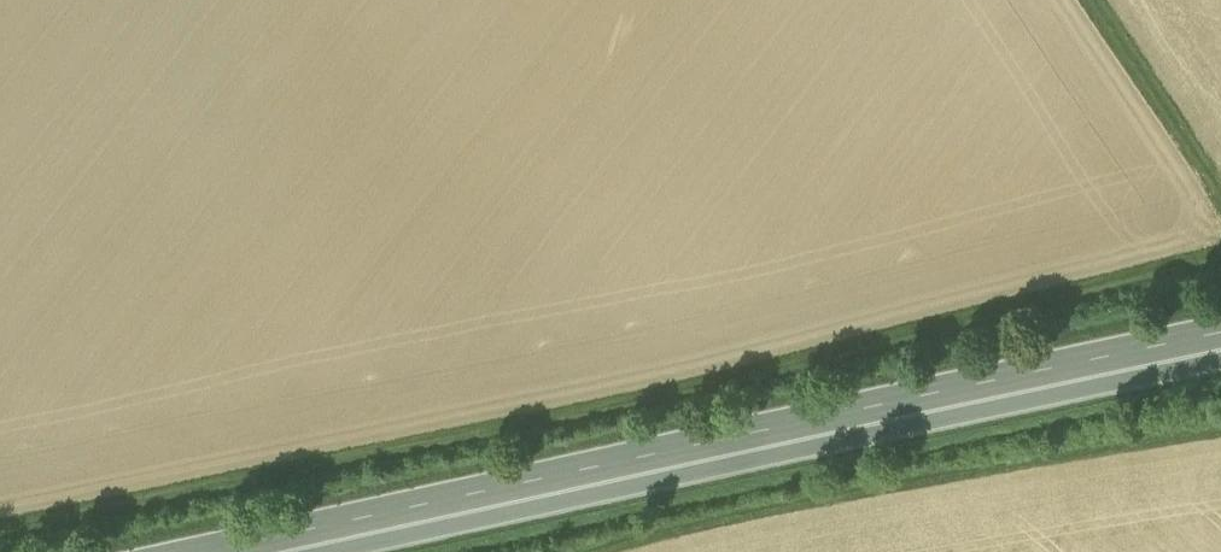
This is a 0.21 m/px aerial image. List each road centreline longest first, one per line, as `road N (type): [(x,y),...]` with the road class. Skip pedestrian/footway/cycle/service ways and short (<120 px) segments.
road 1 (track): [(1220,257),(812,359),(0,533)]
road 2 (primary): [(1220,337),(238,551)]
road 3 (track): [(1220,430),(814,501),(588,551)]
road 4 (track): [(1097,0),(1220,183)]

